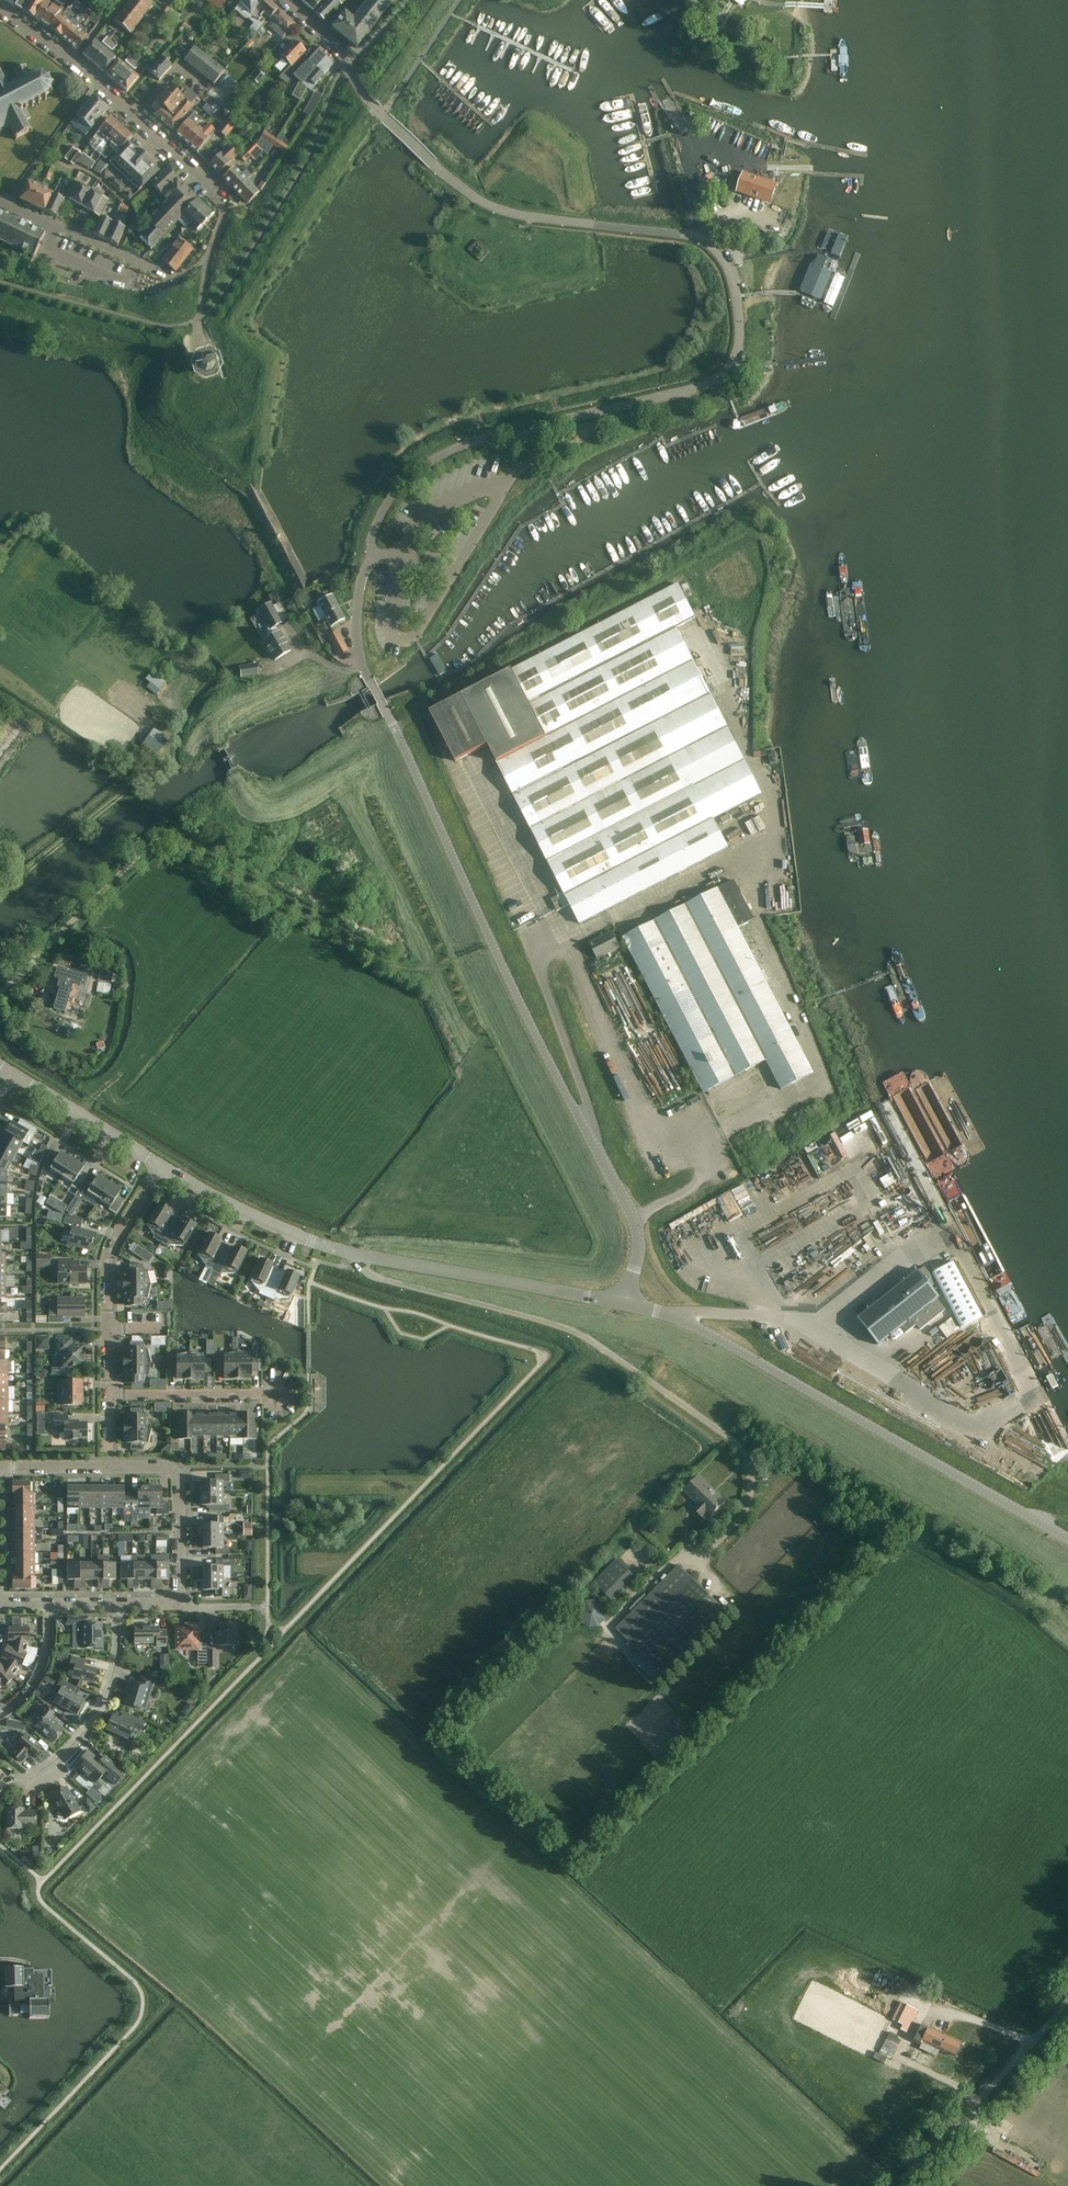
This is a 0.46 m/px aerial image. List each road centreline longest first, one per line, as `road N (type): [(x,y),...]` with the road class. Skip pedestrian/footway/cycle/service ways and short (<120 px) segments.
road 1 (tertiary): [(624,1304),(640,1256),(631,1216),(370,683),(357,647),(357,610),(377,519),(434,460),(729,371),(740,319),(731,271),(720,251),(696,238)]
road 2 (unclassified): [(1067,1538),(689,1324),(624,1304)]
road 3 (tertiary): [(287,0),(329,35),(364,98),(486,203),(696,238)]
road 4 (tertiary): [(624,1304),(322,1245),(162,1165)]
road 5 (unclassified): [(376,954),(169,836),(0,994)]
road 6 (residential): [(109,1396),(113,1245),(162,1165)]
road 7 (residential): [(222,204),(213,186),(70,63)]
road 8 (unclassified): [(0,886),(162,758)]
road 9 (residential): [(180,1606),(177,1473),(110,1468)]
road 10 (residential): [(34,1774),(96,1714),(115,1670),(120,1605)]
road 11 (residential): [(178,277),(0,200)]
road 12 (tertiary): [(162,1165),(13,1075)]
road 13 (residential): [(109,1396),(264,1397)]

